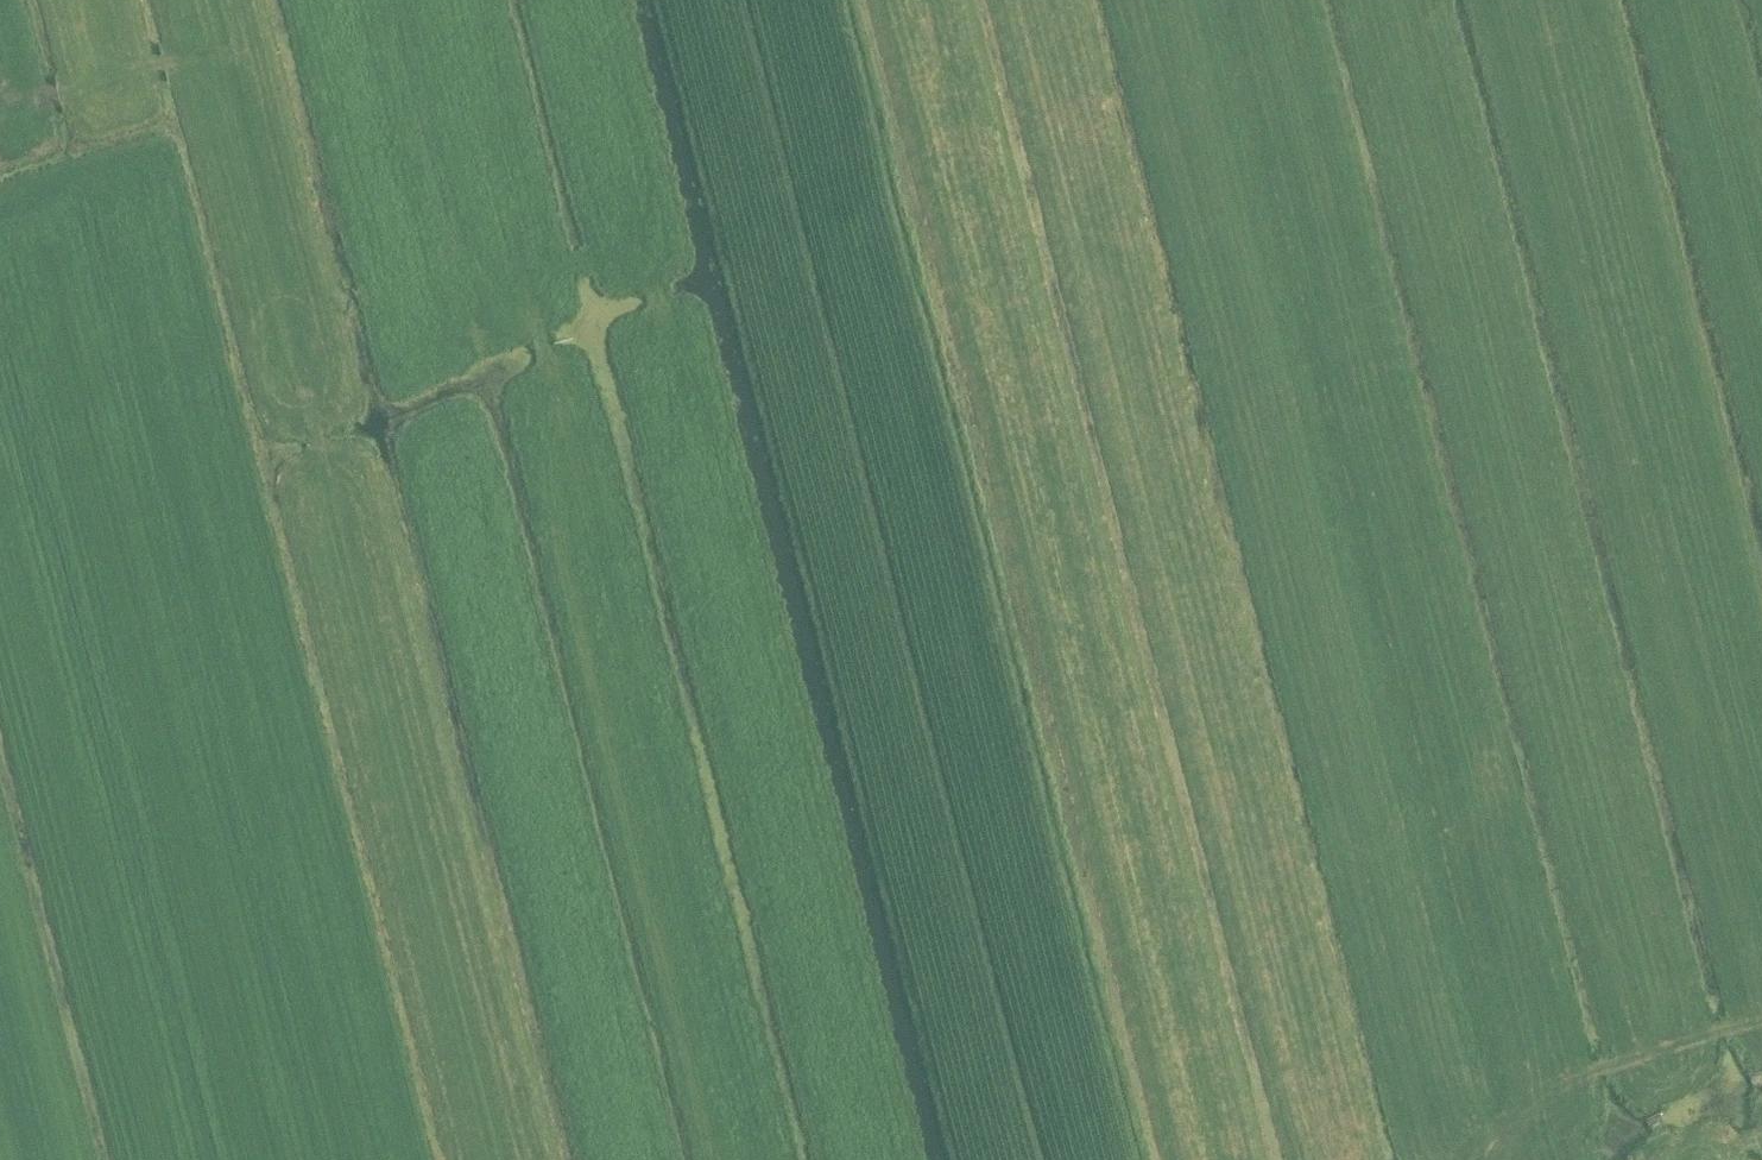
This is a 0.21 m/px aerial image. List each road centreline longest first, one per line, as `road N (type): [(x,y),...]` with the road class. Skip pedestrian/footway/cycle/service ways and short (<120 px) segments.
road 1 (track): [(1761,1030),(1596,1076),(1462,1159)]

